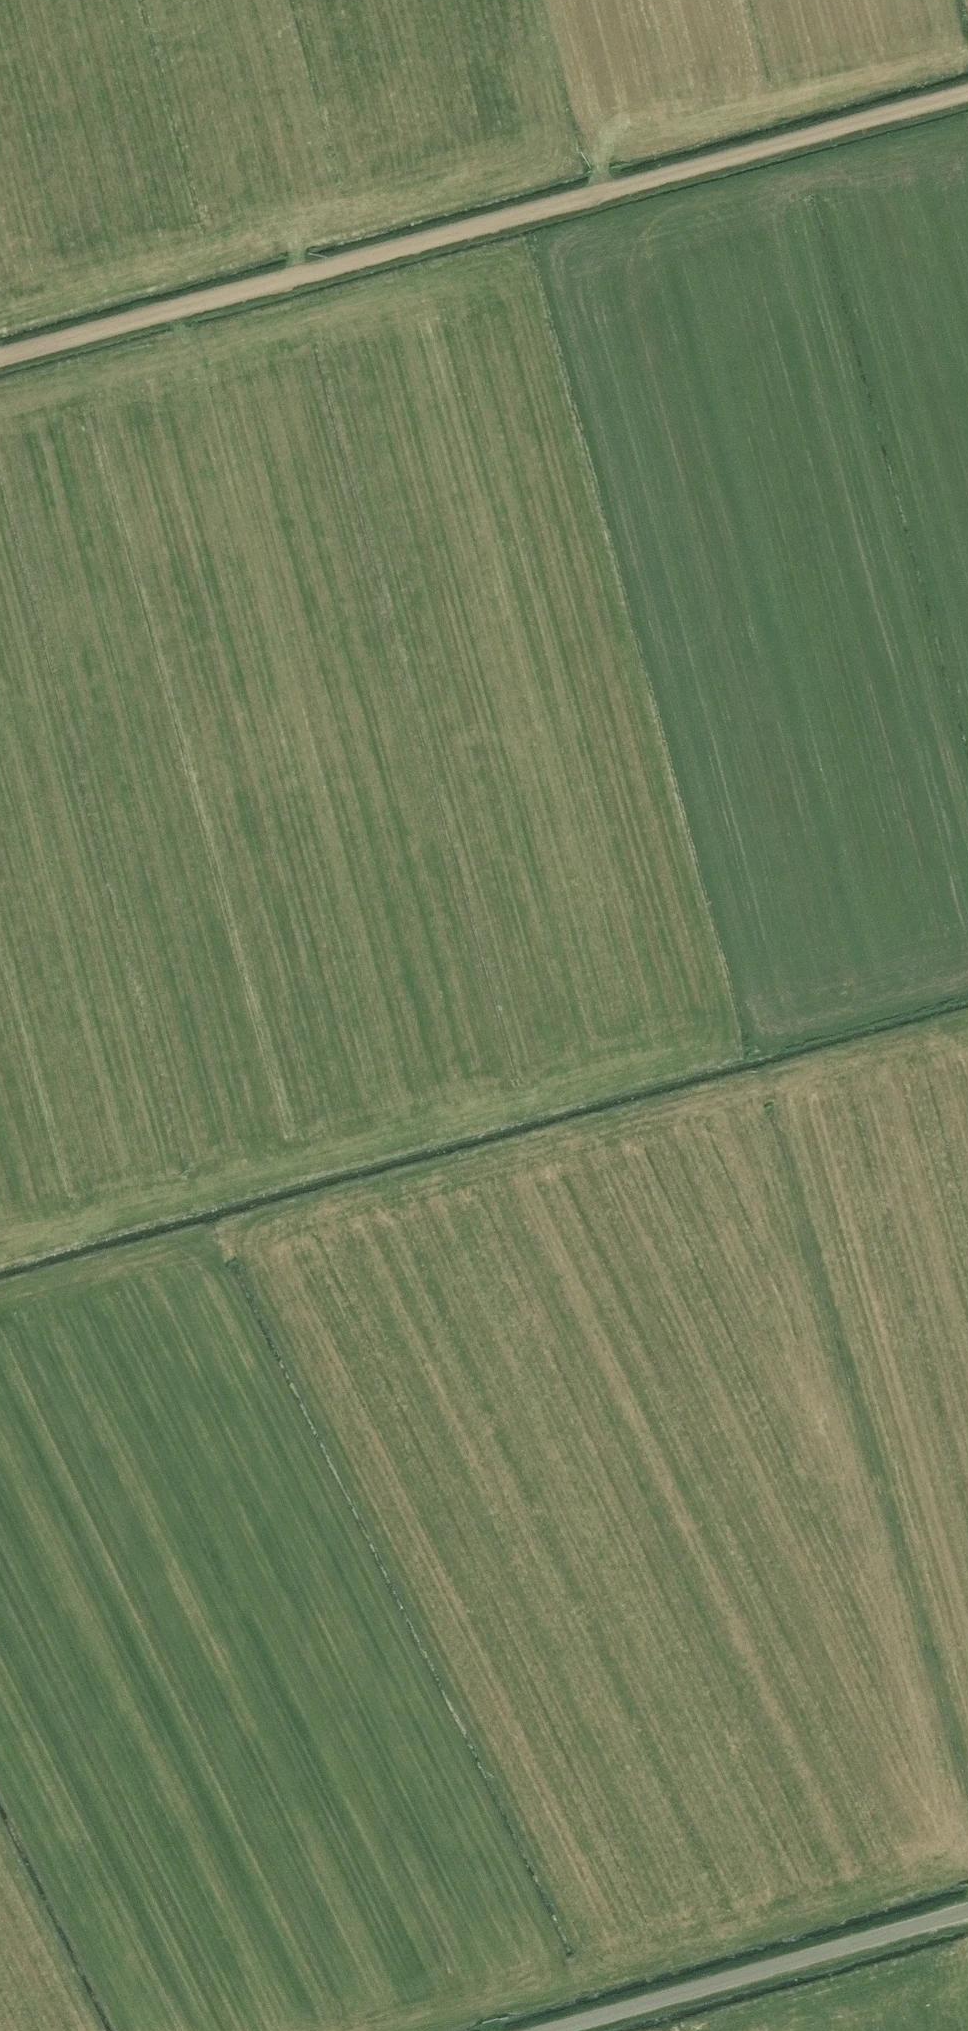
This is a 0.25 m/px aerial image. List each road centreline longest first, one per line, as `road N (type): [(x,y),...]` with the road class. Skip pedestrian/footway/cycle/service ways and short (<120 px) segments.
road 1 (track): [(0,358),(967,94)]
road 2 (unclassified): [(563,2030),(967,1914)]

